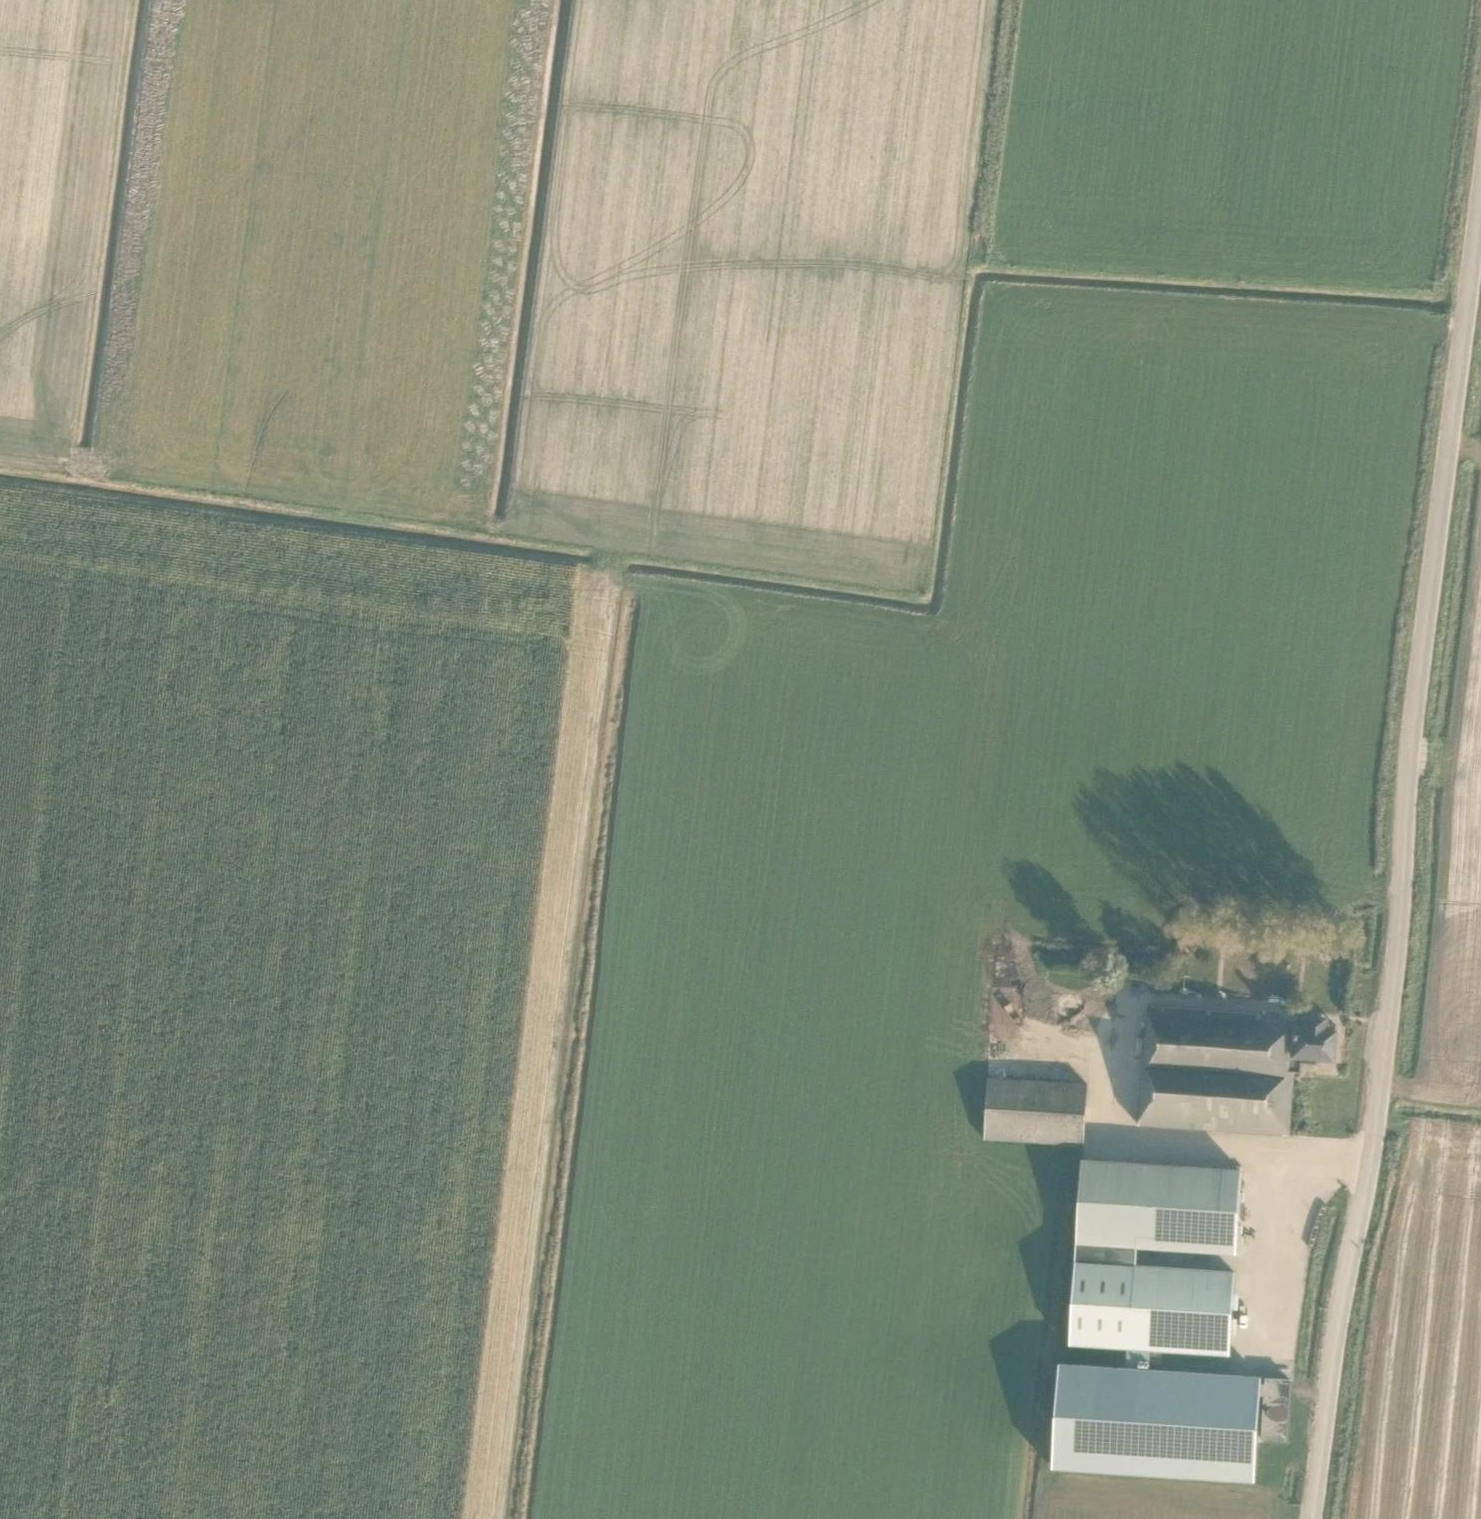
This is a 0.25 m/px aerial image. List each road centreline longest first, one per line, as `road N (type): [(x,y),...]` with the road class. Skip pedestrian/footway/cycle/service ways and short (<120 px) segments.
road 1 (tertiary): [(1311,1518),(1383,1121),(1408,795),(1480,207)]

